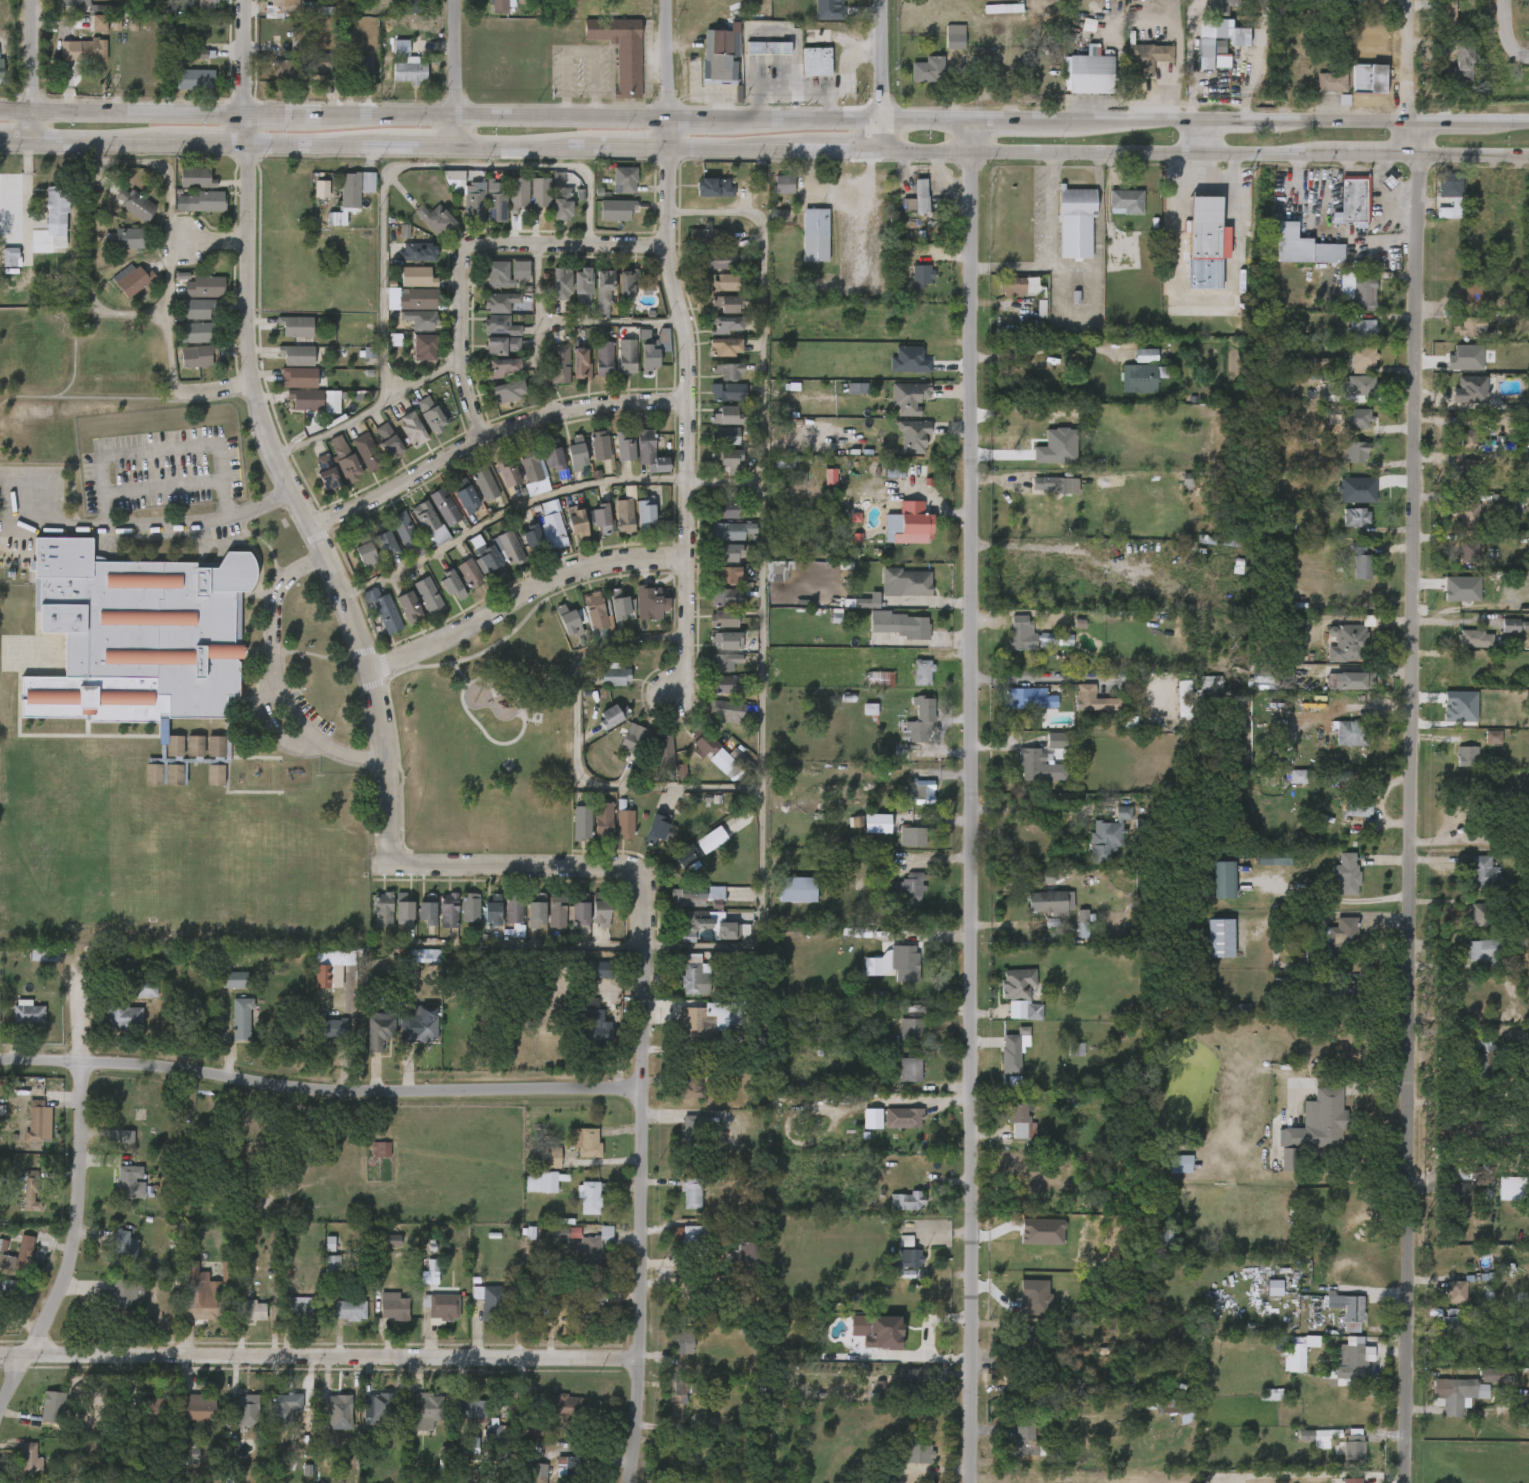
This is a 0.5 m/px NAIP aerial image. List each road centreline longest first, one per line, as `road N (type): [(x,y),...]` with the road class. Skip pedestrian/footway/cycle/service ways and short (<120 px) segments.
road 1 (residential): [(1405,0),(1402,121),(1419,156),(1403,1482)]
road 2 (tertiary): [(975,1482),(965,156)]
road 3 (residential): [(398,851),(379,674),(358,606),(257,384),(246,151)]
road 4 (residential): [(0,1064),(87,1066),(258,1088),(642,1087)]
road 5 (residential): [(0,1352),(639,1358)]
road 6 (residential): [(633,1482),(640,1420),(644,945),(641,878),(625,869)]
road 7 (secondary): [(965,156),(1528,157)]
road 8 (secondary): [(1528,122),(965,122)]
road 9 (residential): [(671,683),(687,660),(689,481),(654,261),(657,156)]
road 10 (residential): [(0,1423),(78,1273),(84,977)]
road 11 (residential): [(467,448),(447,374),(452,262),(463,254),(654,261)]
road 12 (residential): [(322,523),(383,499),(467,448),(539,425),(673,412)]
road 13 (secondary): [(658,120),(294,118)]
road 14 (residential): [(686,558),(619,563),(574,577),(379,674)]
road 15 (secondary): [(248,117),(0,107)]
road 16 (residential): [(398,851),(420,871),(625,869)]
road 17 (secondary): [(657,156),(879,156)]
road 18 (secondary): [(878,119),(710,120)]
road 19 (residential): [(455,154),(457,0)]
road 20 (residential): [(35,0),(33,148)]
road 21 (secondary): [(246,151),(375,153)]
road 22 (secondary): [(455,154),(579,155)]
road 23 (secondary): [(33,148),(156,150)]
road 24 (residential): [(658,120),(662,0)]

